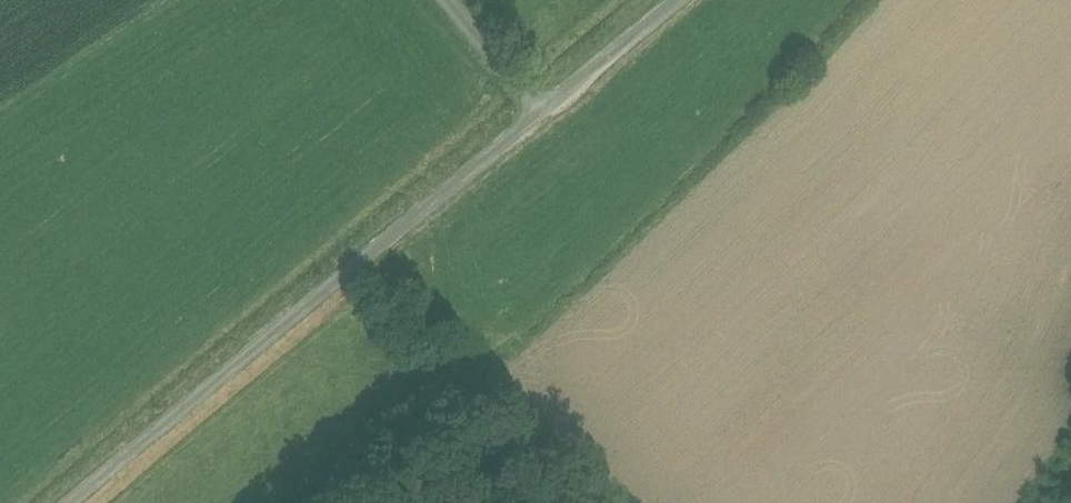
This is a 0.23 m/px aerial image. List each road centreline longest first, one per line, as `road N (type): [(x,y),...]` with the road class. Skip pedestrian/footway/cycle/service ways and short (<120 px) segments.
road 1 (residential): [(646,0),(58,502)]

